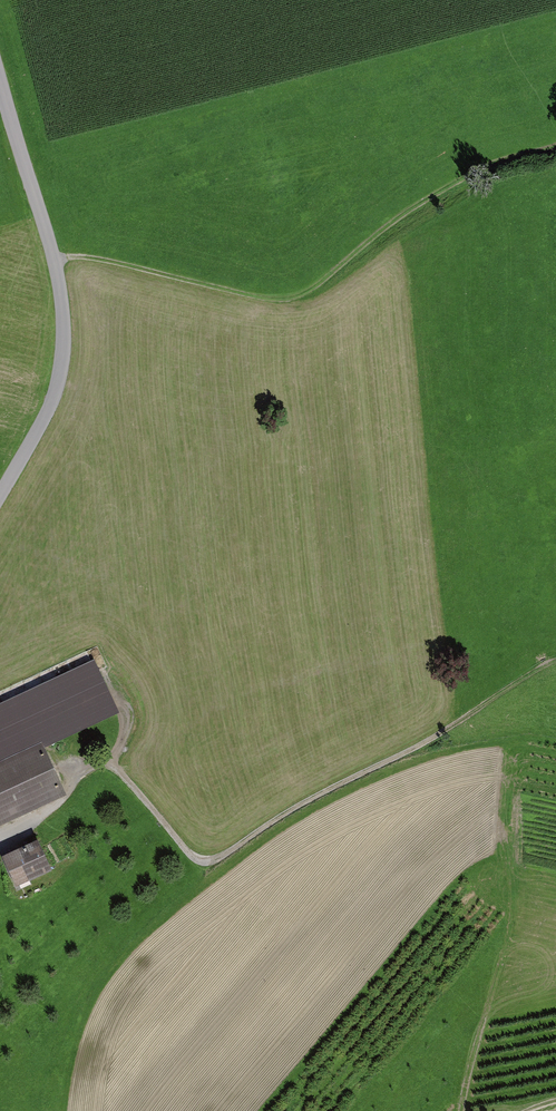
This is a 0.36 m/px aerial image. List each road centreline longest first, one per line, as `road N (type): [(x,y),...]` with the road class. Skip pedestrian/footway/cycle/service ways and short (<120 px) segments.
road 1 (track): [(555,660),(412,751),(213,860),(194,857),(125,779),(100,763),(47,812),(0,837)]
road 2 (track): [(54,259),(99,260),(293,300),(448,187),(555,143)]
road 3 (unclassified): [(0,79),(54,259),(64,350),(51,407),(0,496)]

